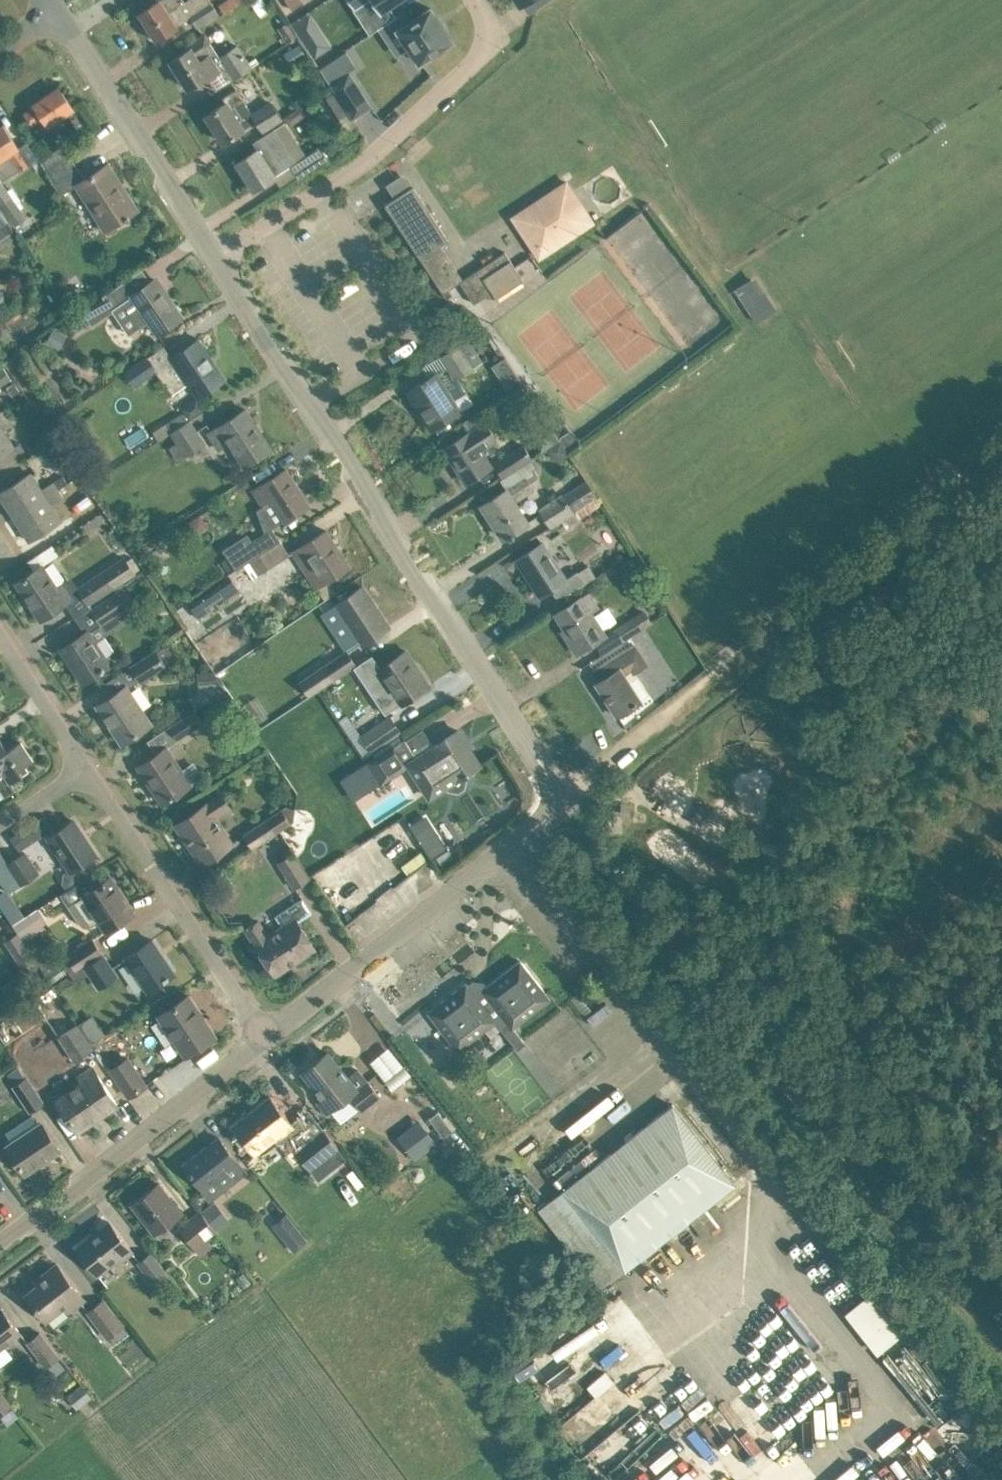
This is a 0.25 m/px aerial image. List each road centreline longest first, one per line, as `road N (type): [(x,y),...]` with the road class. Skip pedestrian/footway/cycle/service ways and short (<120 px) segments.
road 1 (residential): [(276,1046),(565,804),(215,256)]
road 2 (track): [(1001,1351),(565,804)]
road 3 (residential): [(215,256),(368,159),(486,50),(487,22),(473,0)]
road 4 (residential): [(0,1258),(276,1046)]
road 5 (residential): [(276,1046),(91,766)]
road 6 (residential): [(215,256),(59,10)]
road 7 (residential): [(91,766),(0,633)]

